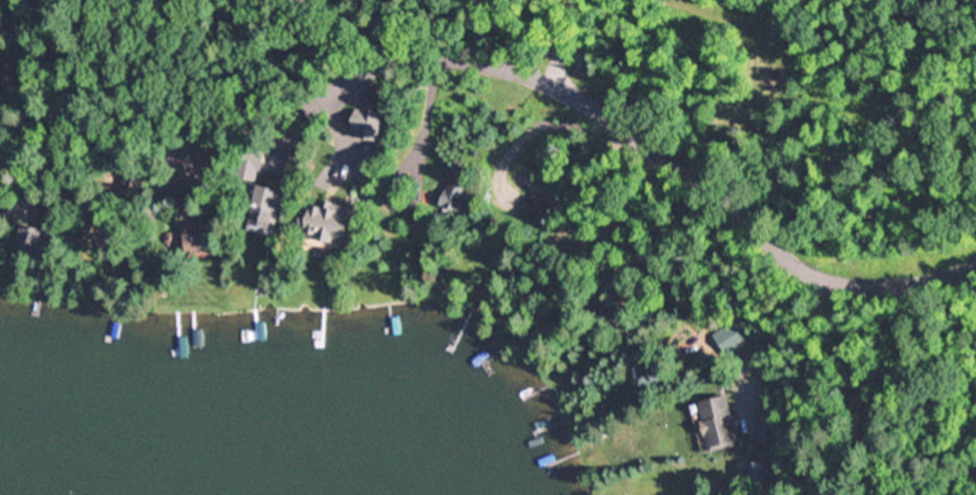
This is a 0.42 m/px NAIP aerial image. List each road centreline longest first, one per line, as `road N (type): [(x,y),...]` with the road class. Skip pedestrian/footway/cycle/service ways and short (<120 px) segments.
road 1 (residential): [(0,136),(245,113),(370,63),(446,58),(573,100),(666,155),(798,268),(828,282),(896,291),(975,268)]
road 2 (residential): [(752,227),(799,76),(700,0)]
road 3 (residential): [(784,254),(692,360),(678,415)]

